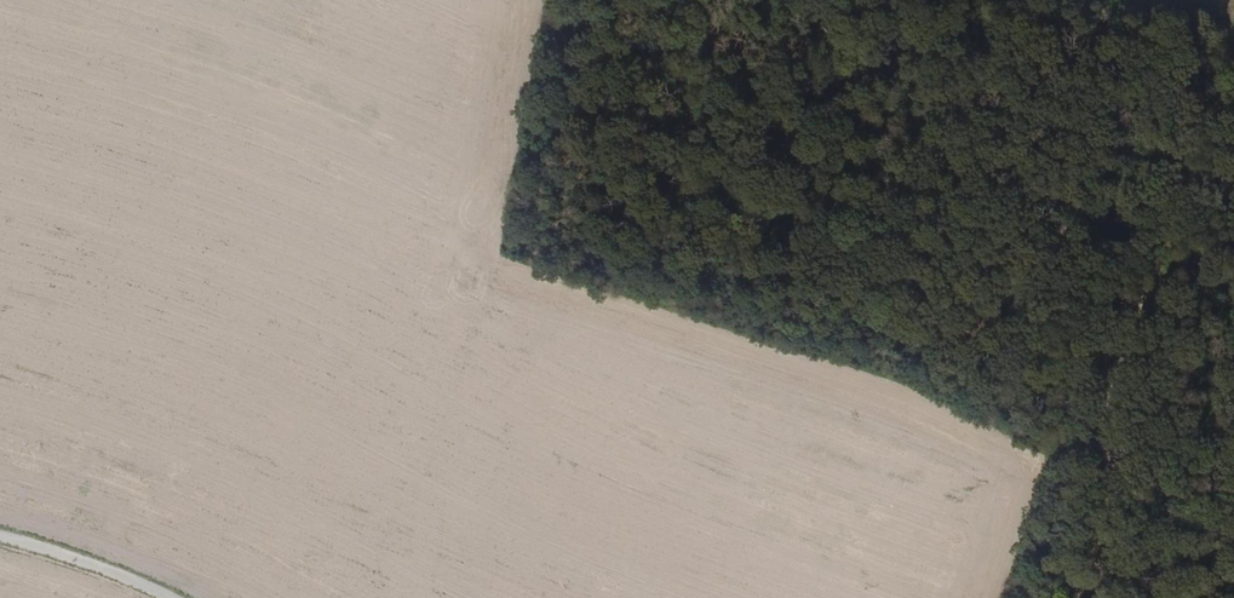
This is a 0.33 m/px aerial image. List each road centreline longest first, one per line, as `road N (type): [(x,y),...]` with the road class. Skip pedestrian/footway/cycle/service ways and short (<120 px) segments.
road 1 (unclassified): [(0,539),(167,597)]

